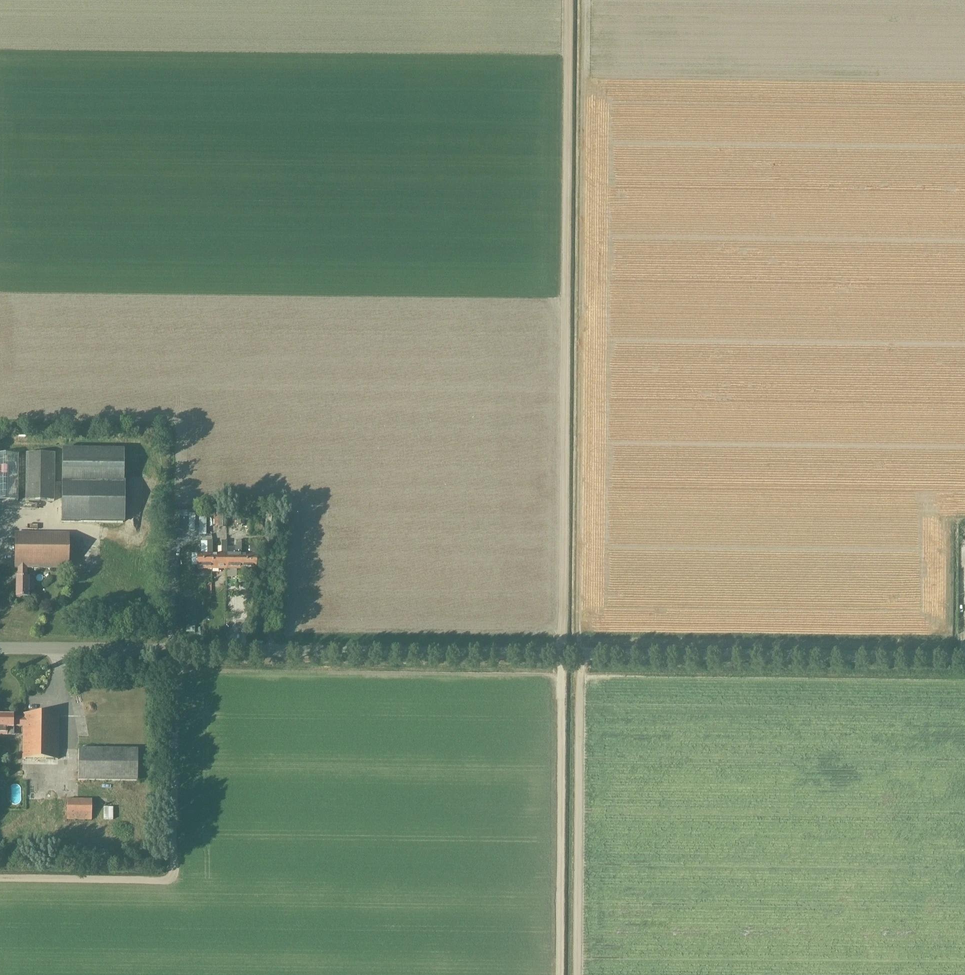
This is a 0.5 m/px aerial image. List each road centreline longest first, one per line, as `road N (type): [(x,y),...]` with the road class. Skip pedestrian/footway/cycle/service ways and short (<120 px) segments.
road 1 (unclassified): [(0,647),(964,657)]

